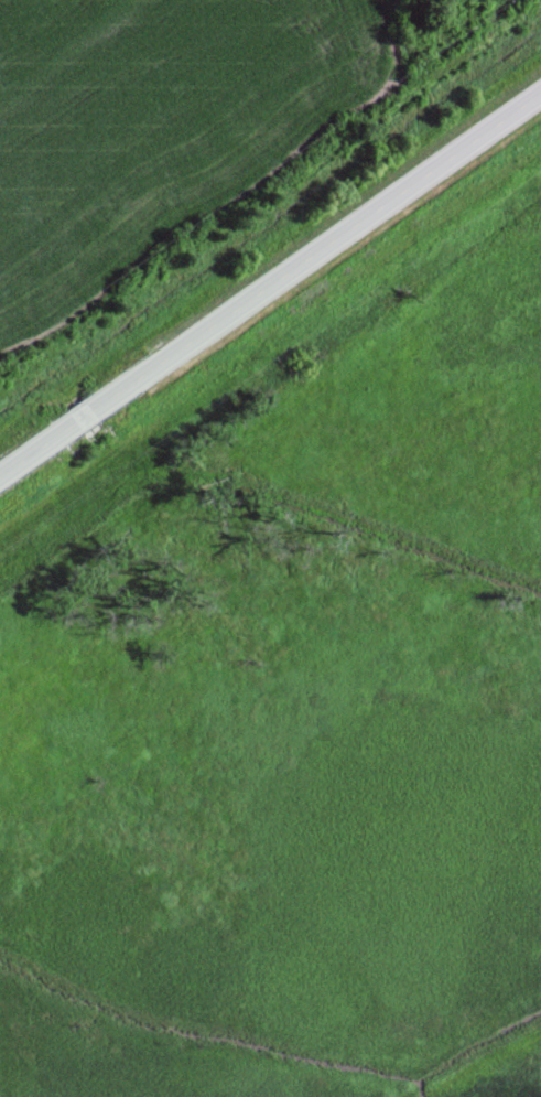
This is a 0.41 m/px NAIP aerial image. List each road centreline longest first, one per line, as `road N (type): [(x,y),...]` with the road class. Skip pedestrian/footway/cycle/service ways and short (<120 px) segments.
road 1 (secondary): [(540,128),(0,513)]

